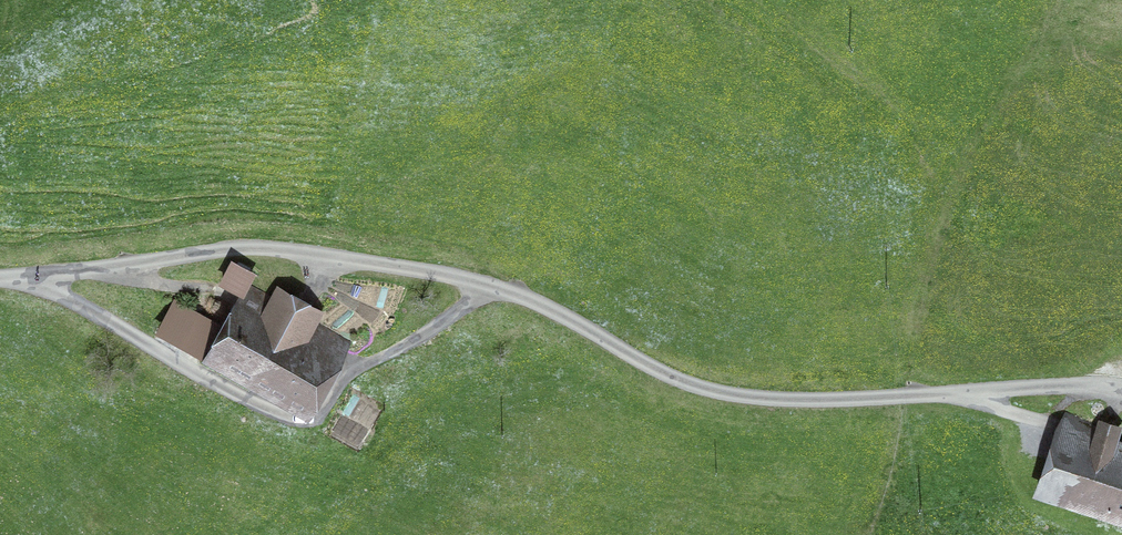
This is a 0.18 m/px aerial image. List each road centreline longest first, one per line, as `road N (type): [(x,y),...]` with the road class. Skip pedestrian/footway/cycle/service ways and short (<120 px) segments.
road 1 (track): [(1110,393),(756,398),(693,385),(545,306),(474,282),(274,251),(0,280)]
road 2 (track): [(286,424),(24,279)]
road 3 (track): [(358,362),(394,350),(489,287)]
road 4 (track): [(864,534),(894,398)]

